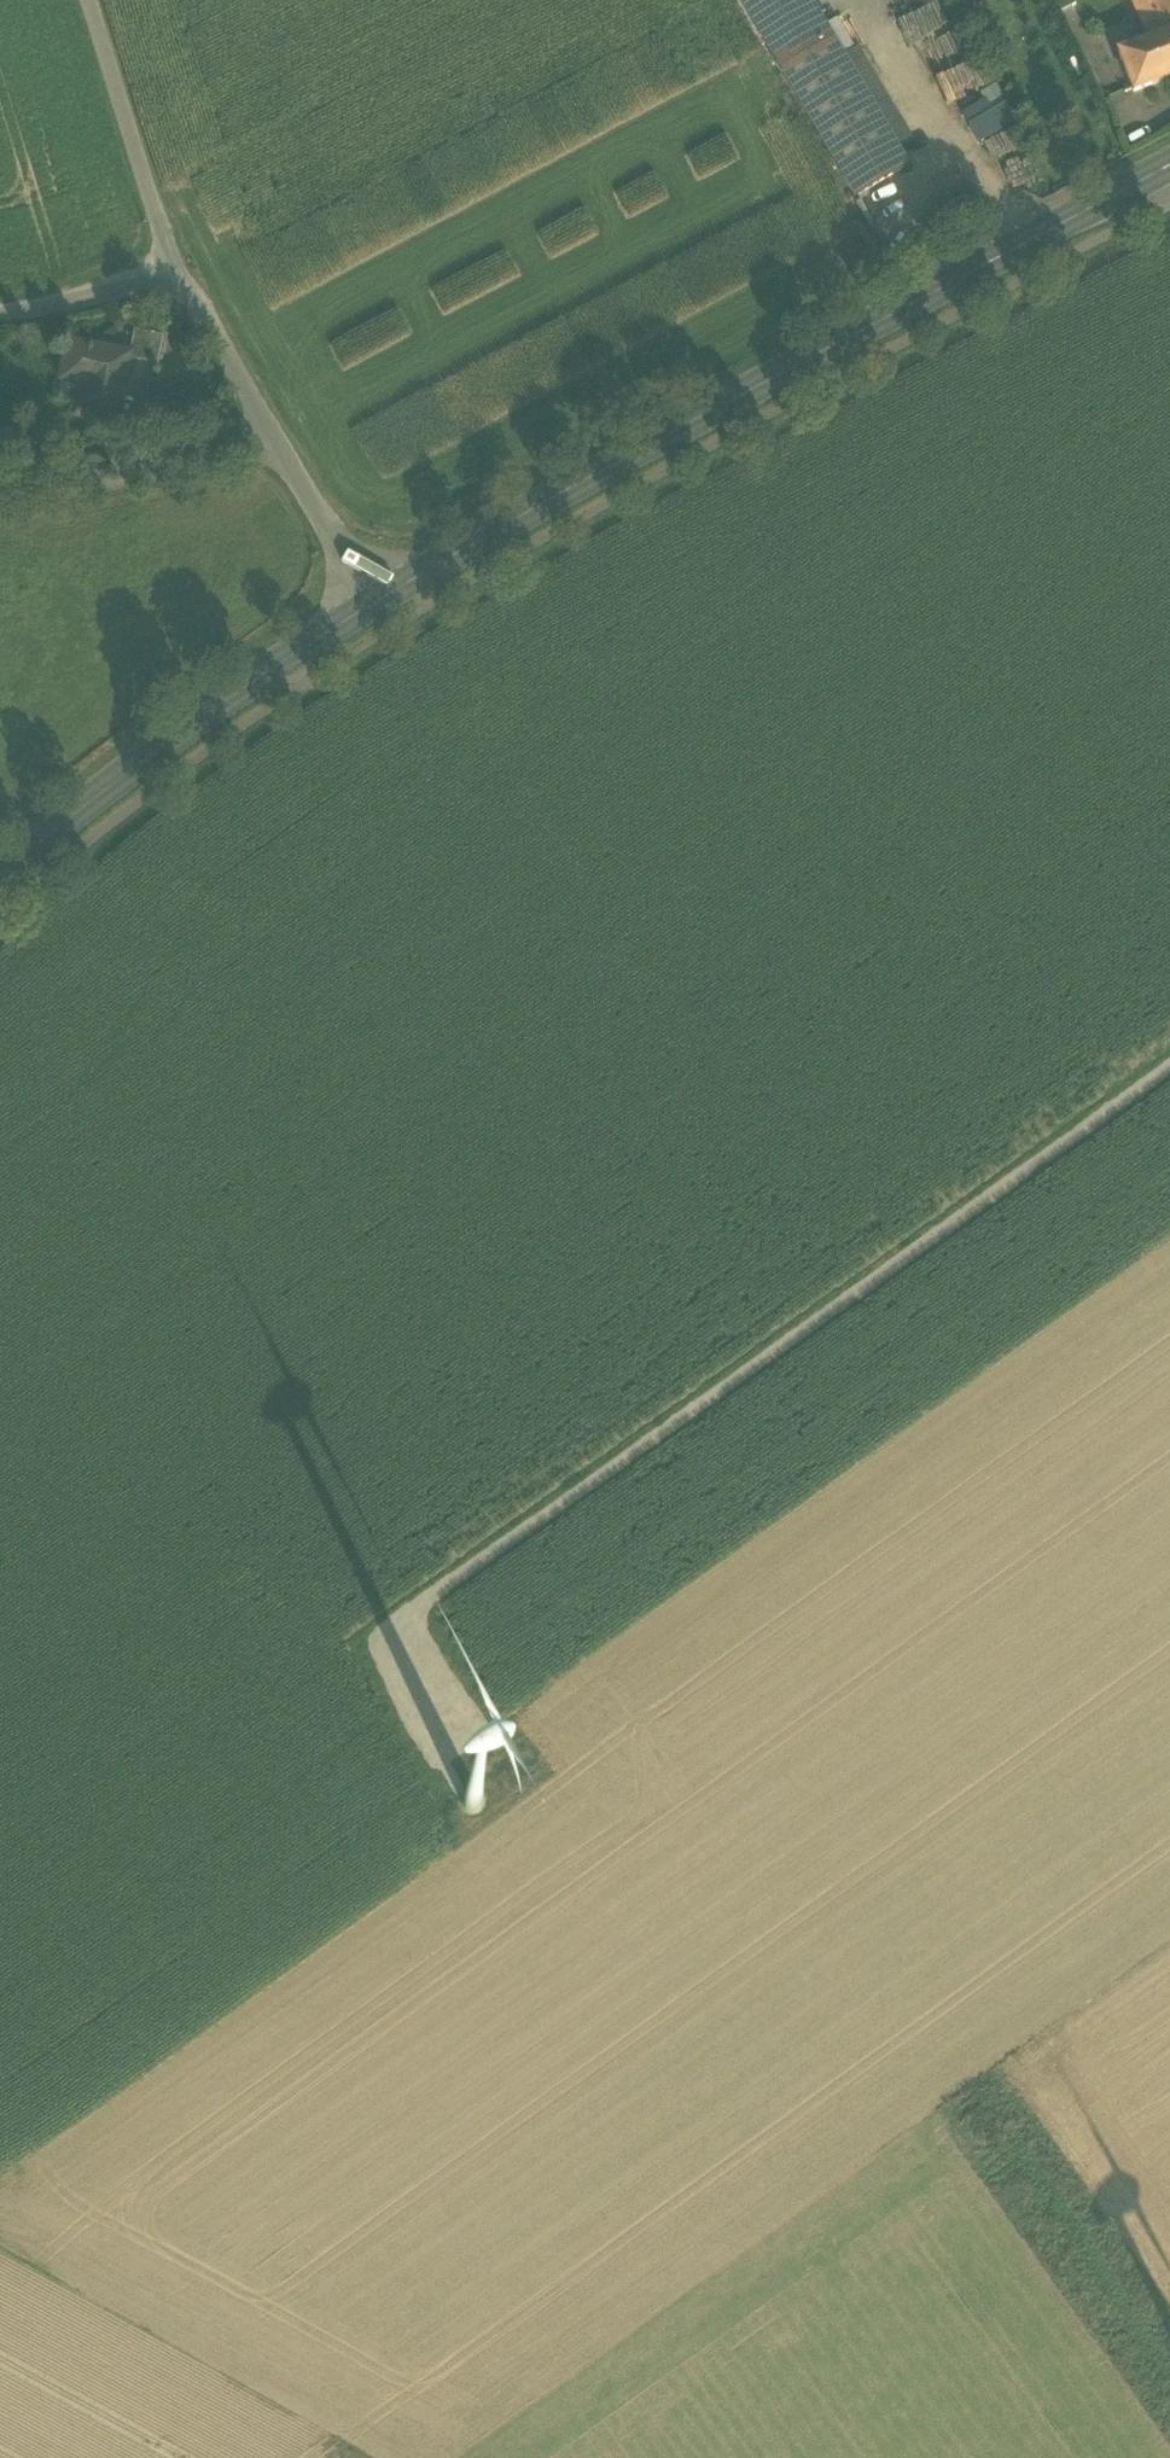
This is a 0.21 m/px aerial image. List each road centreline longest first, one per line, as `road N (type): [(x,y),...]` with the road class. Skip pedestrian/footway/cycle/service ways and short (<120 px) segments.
road 1 (track): [(459,1739),(408,1665),(402,1644),(422,1604),(1169,1067)]
road 2 (primary): [(1169,167),(385,597)]
road 3 (primary): [(385,597),(131,770),(0,877)]
road 4 (unclassified): [(385,597),(269,444),(175,270)]
road 5 (unclassified): [(175,270),(88,0)]
road 6 (track): [(0,500),(269,444)]
road 7 (unclassified): [(175,270),(0,317)]

